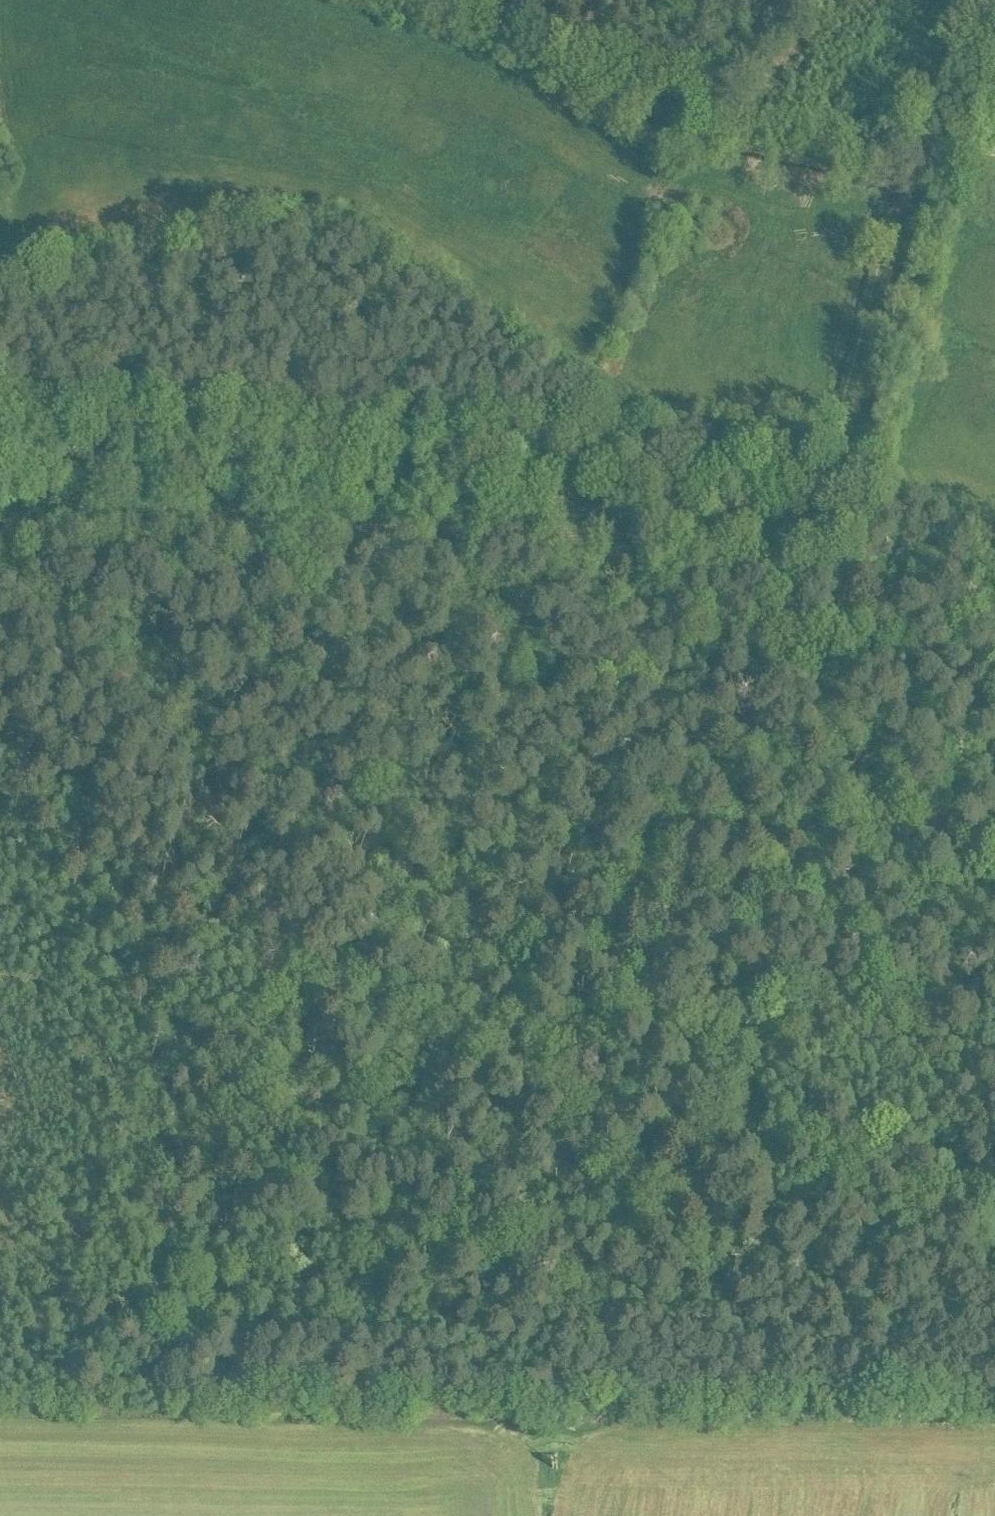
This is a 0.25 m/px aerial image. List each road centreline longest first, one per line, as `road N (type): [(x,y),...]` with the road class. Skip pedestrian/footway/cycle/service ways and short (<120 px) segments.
road 1 (track): [(825,533),(0,531)]
road 2 (track): [(825,533),(914,183),(932,167),(938,121),(994,49)]

